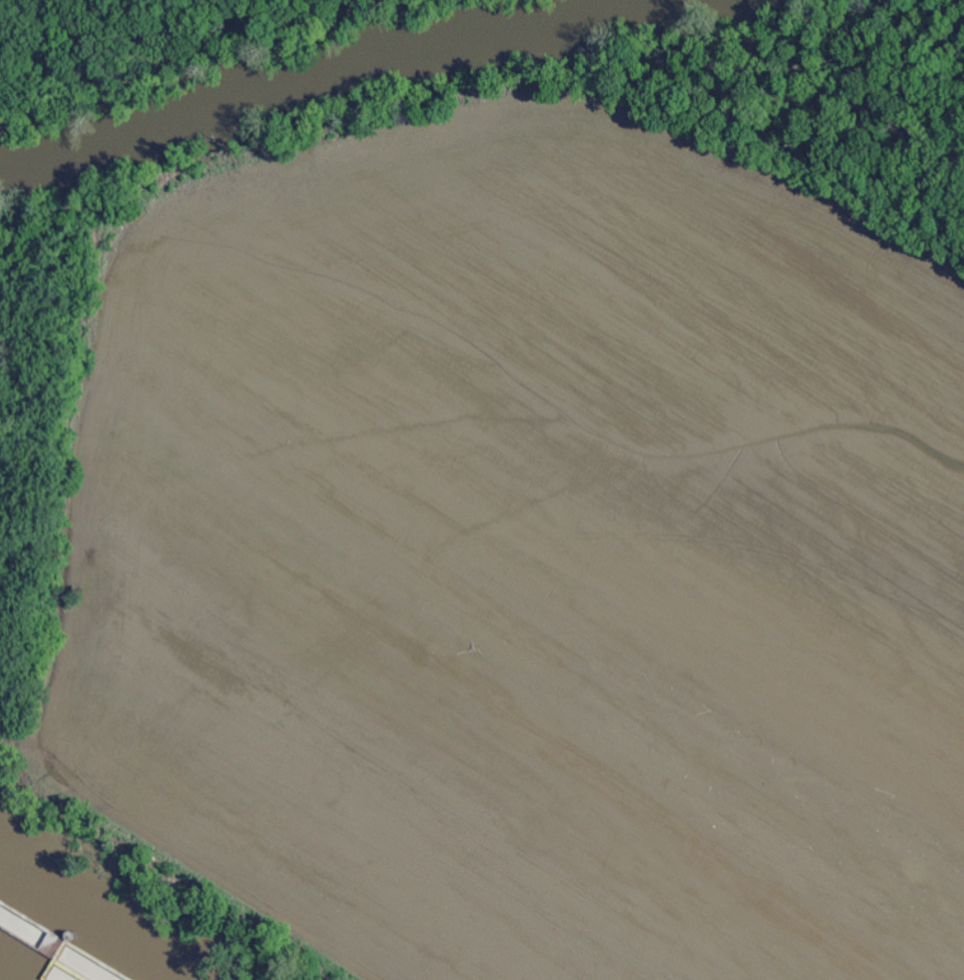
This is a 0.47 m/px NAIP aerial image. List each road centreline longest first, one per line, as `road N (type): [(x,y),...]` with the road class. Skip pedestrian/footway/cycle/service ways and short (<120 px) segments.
road 1 (track): [(0,536),(693,979)]

